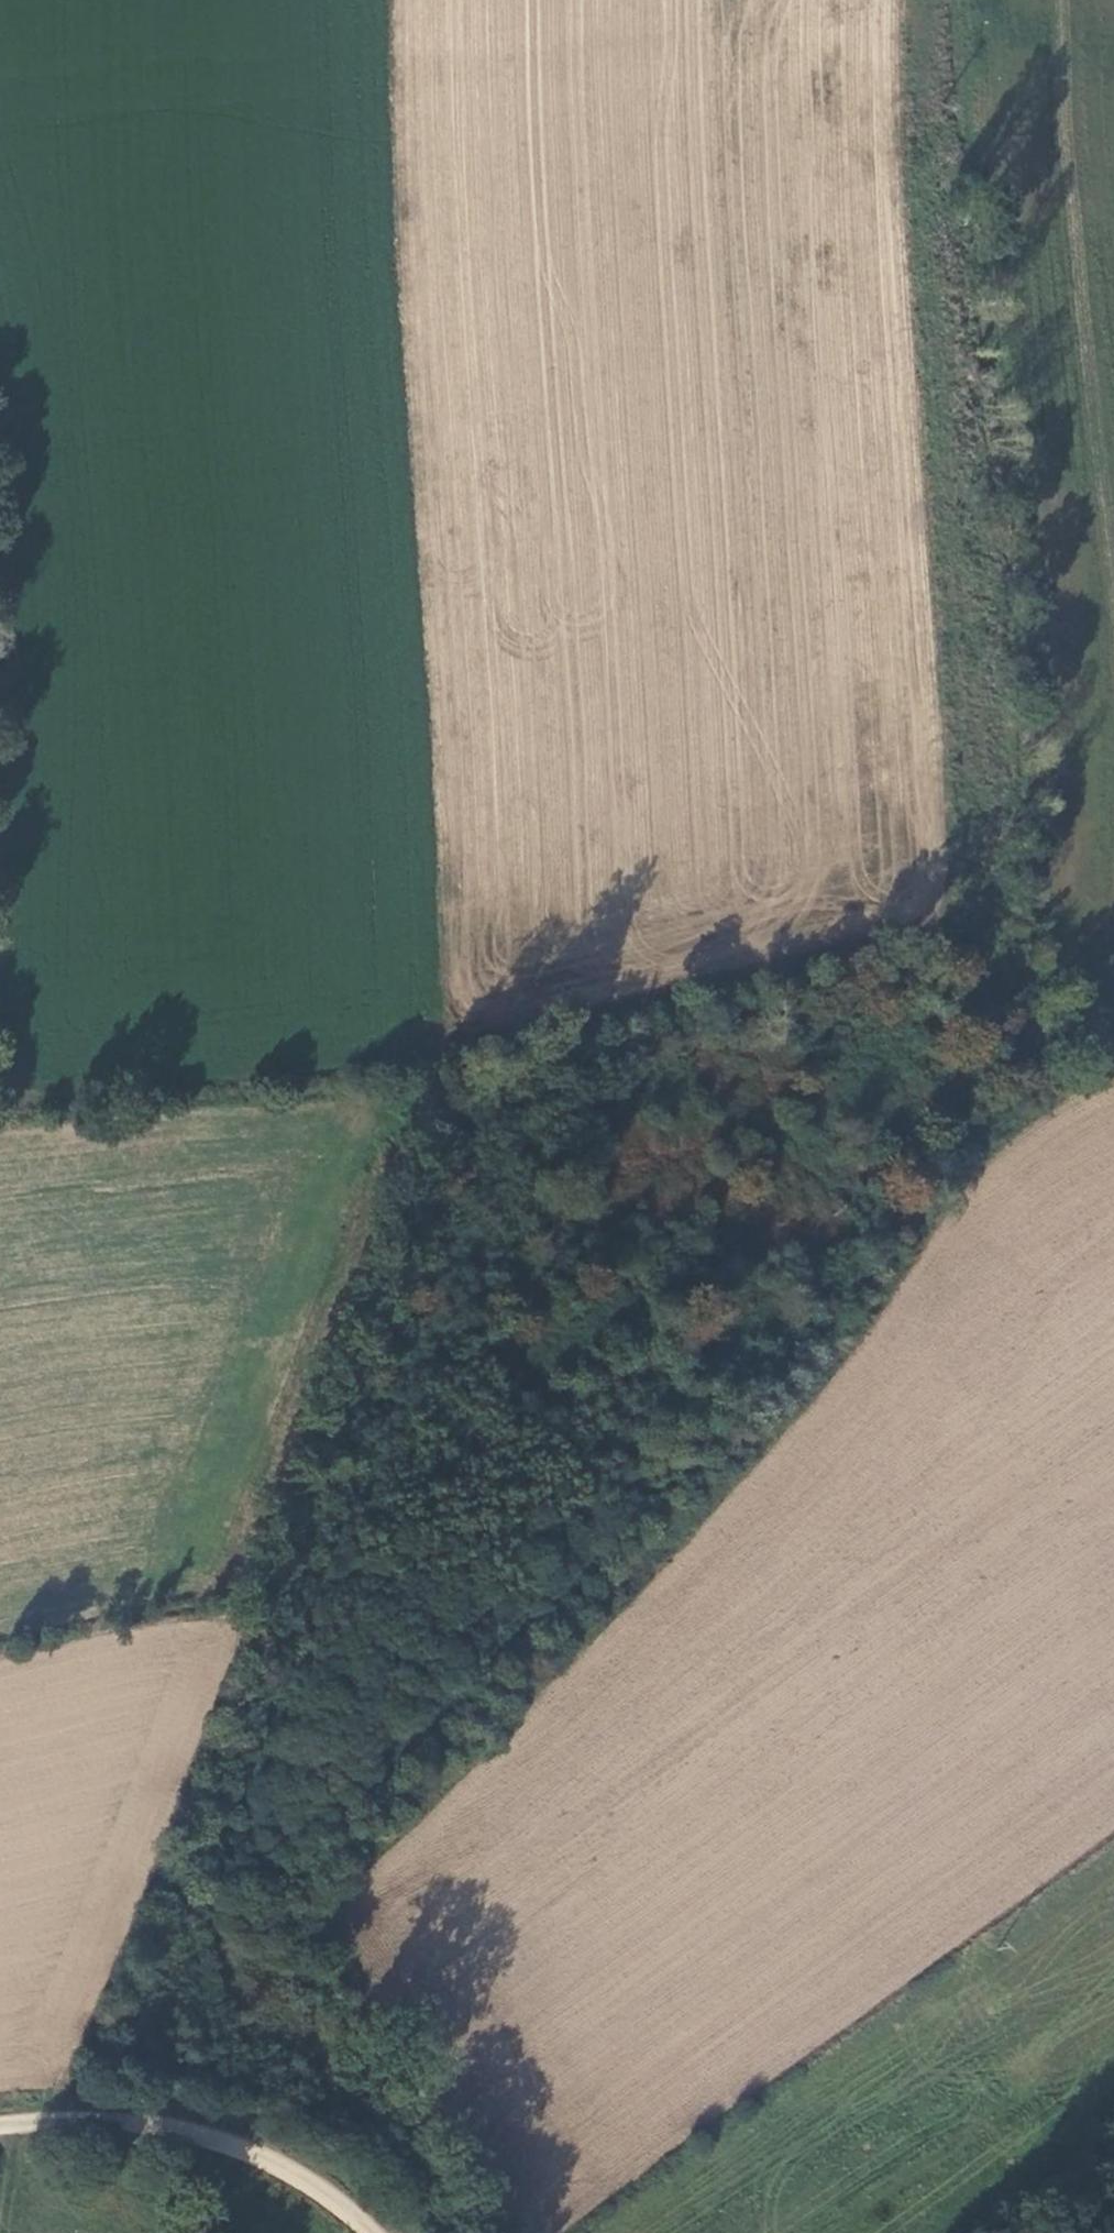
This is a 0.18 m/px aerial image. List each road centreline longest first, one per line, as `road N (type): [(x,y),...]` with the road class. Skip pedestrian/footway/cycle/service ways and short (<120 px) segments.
road 1 (unclassified): [(0,2136),(129,2135),(253,2164),(355,2232)]

